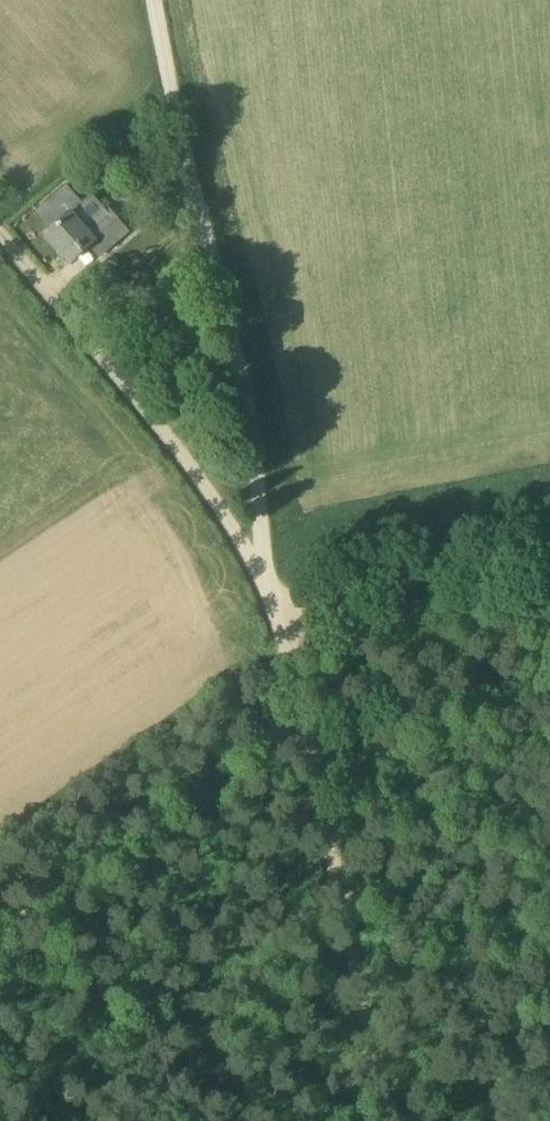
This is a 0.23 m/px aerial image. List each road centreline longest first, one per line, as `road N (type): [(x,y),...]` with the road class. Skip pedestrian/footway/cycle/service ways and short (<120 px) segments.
road 1 (track): [(276,603),(158,0)]
road 2 (track): [(387,1120),(332,799),(276,603)]
road 3 (track): [(0,234),(269,568)]
road 4 (track): [(276,603),(549,555)]
road 5 (track): [(549,1029),(374,1058)]

